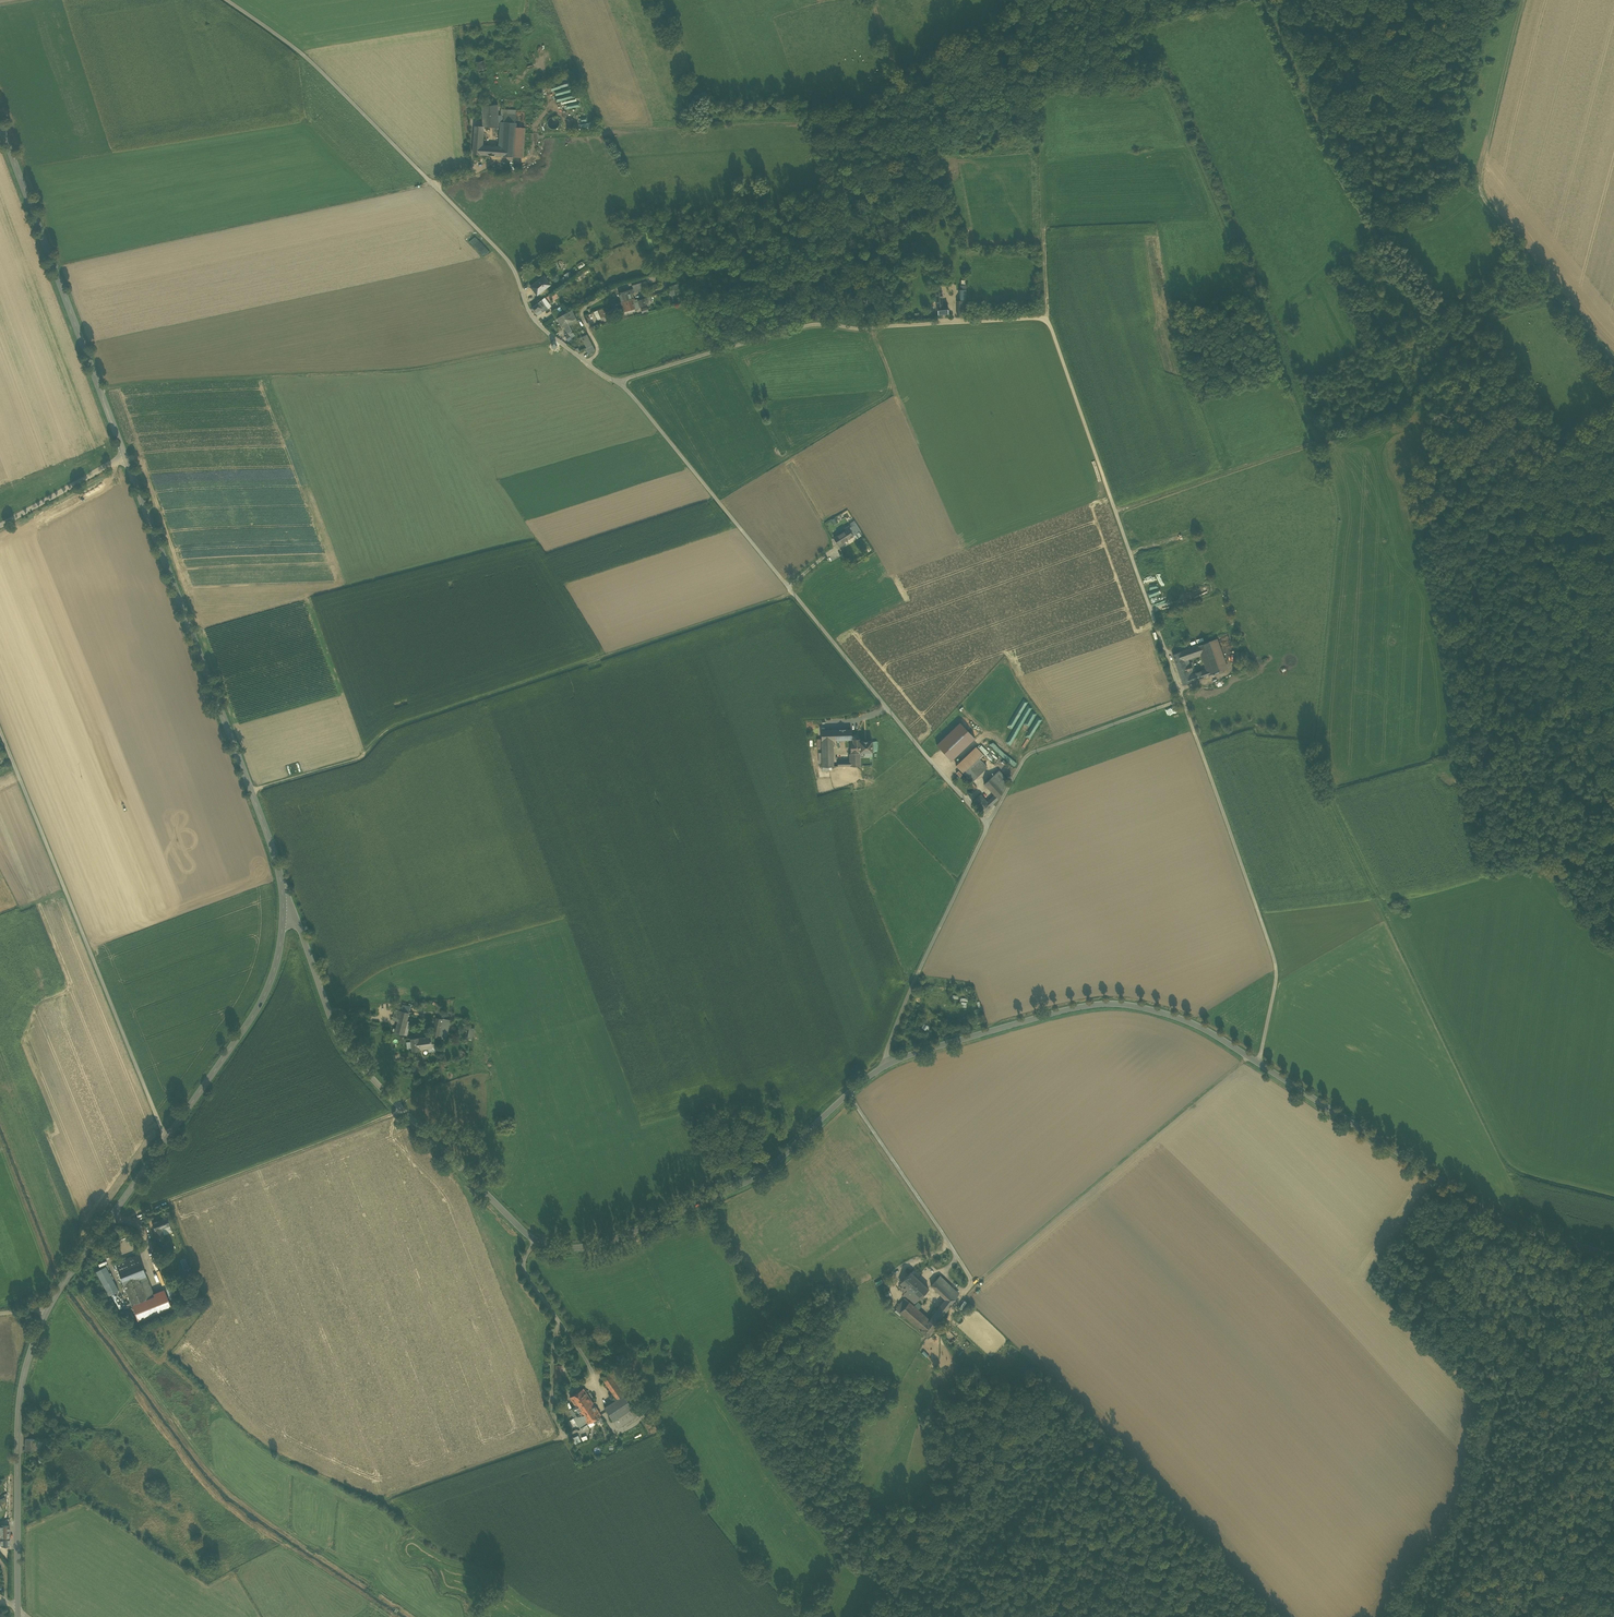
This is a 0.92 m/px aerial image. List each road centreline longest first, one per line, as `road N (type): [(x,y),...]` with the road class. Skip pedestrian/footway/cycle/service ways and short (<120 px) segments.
road 1 (unclassified): [(1183,699),(1045,315),(869,333),(815,322),(616,383)]
road 2 (secondary): [(284,910),(294,917),(340,1039),(374,1082),(533,1241),(551,1247),(591,1248),(752,1180),(849,1093)]
road 3 (track): [(251,789),(371,751),(390,727),(791,591)]
road 4 (unclassified): [(989,827),(616,383)]
road 5 (unclassified): [(616,383),(542,327),(513,264),(307,52),(226,0)]
road 6 (secondary): [(284,910),(273,850),(125,456)]
road 7 (residential): [(0,729),(165,1140)]
road 8 (track): [(1613,358),(1477,194),(1522,0)]
road 9 (secondary): [(1257,1062),(1499,1216),(1613,1256)]
road 10 (secondary): [(879,1069),(1108,1004),(1180,1018),(1257,1062)]
road 11 (track): [(55,265),(435,184)]
road 12 (unclassified): [(1257,1062),(1277,979),(1183,699)]
road 13 (secondary): [(125,456),(0,124)]
road 14 (track): [(1248,1056),(977,1280)]
road 15 (track): [(1045,315),(1032,0)]
road 16 (track): [(402,1109),(109,1219)]
road 17 (secondary): [(18,1610),(17,1429),(24,1376),(47,1308)]
road 18 (unclassified): [(879,1069),(989,827)]
road 19 (secondary): [(165,1140),(253,1015),(270,981),(284,910)]
road 20 (unclassified): [(989,827),(1026,755),(1183,699)]
road 21 (unclassified): [(849,1093),(977,1280)]
road 22 (track): [(1115,510),(1312,445)]
road 23 (secondary): [(47,1308),(165,1140)]
road 24 (track): [(100,387),(286,377)]
road 25 (residential): [(125,456),(0,525)]
road 26 (track): [(960,1616),(850,1553)]
road 27 (track): [(1261,918),(1380,896)]

